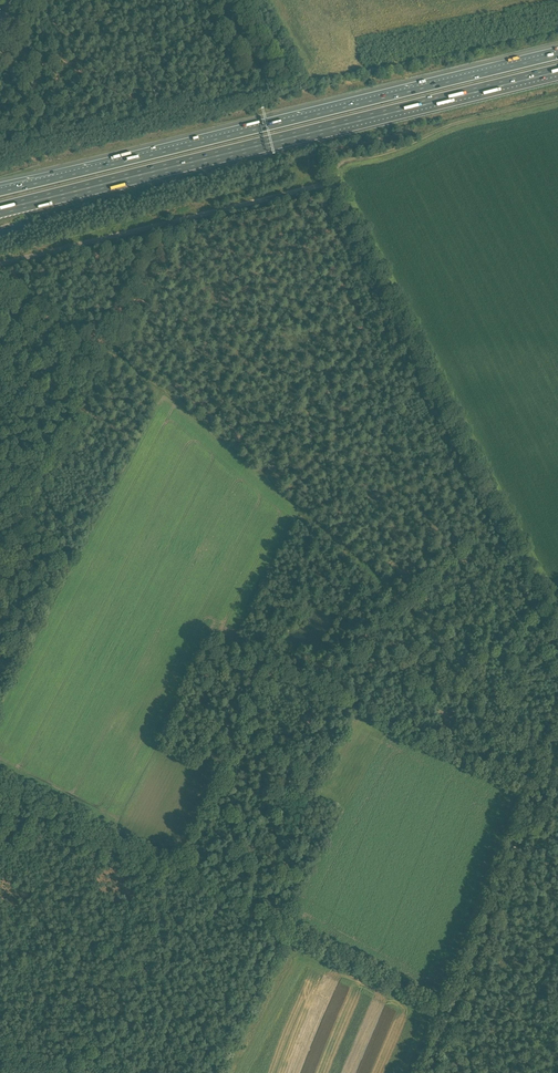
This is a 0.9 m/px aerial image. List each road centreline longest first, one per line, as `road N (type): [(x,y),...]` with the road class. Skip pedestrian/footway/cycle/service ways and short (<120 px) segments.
road 1 (unclassified): [(0,264),(267,199),(336,190),(557,625)]
road 2 (track): [(205,424),(325,253),(343,239),(480,513),(374,631),(367,667),(330,696)]
road 3 (track): [(0,564),(160,244),(221,228),(377,383)]
road 4 (motorway): [(0,208),(557,71)]
road 5 (motorway): [(557,54),(0,190)]
road 6 (track): [(405,598),(474,668),(441,734),(427,741),(231,643)]
road 7 (track): [(405,598),(205,424),(106,350)]
road 8 (track): [(557,741),(448,1011)]
road 9 (track): [(455,546),(248,361)]
road 10 (track): [(173,868),(275,667)]
road 11 (track): [(284,492),(402,355)]
road 12 (track): [(0,291),(106,350)]

